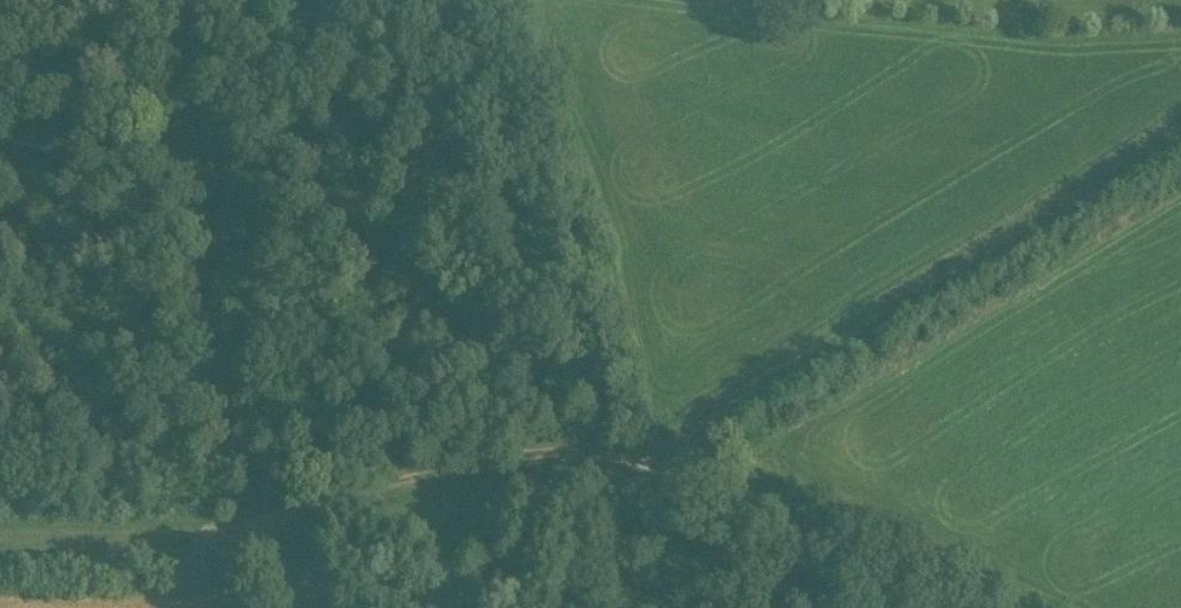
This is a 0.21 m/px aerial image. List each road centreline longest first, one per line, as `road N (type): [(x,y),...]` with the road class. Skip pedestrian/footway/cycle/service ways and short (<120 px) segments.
road 1 (track): [(907,607),(734,501),(630,462),(535,459),(273,515)]
road 2 (track): [(236,536),(216,557),(0,554)]

